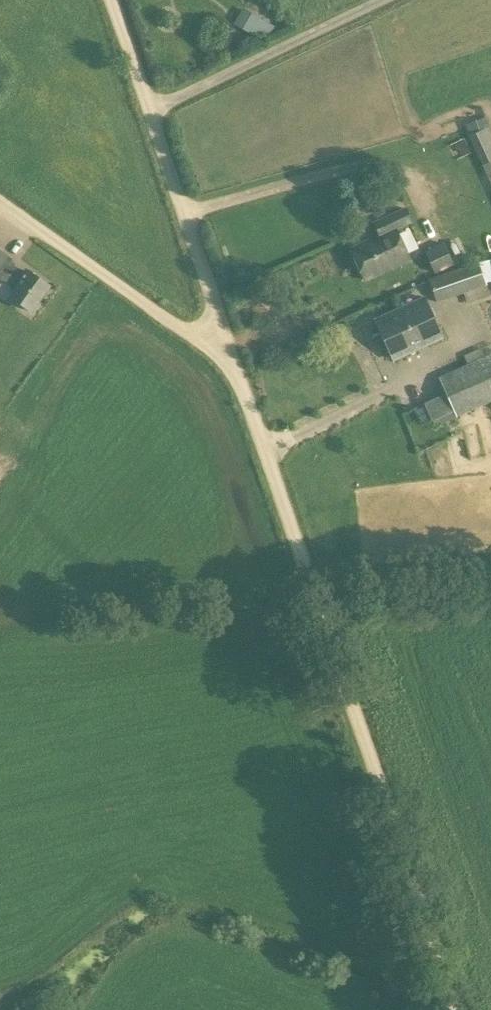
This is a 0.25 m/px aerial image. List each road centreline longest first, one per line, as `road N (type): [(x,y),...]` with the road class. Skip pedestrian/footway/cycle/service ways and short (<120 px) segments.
road 1 (track): [(455,1009),(226,339)]
road 2 (track): [(226,339),(113,0)]
road 3 (track): [(183,211),(318,175),(341,182),(378,172),(415,184),(431,215)]
road 4 (track): [(226,339),(179,325),(0,205)]

